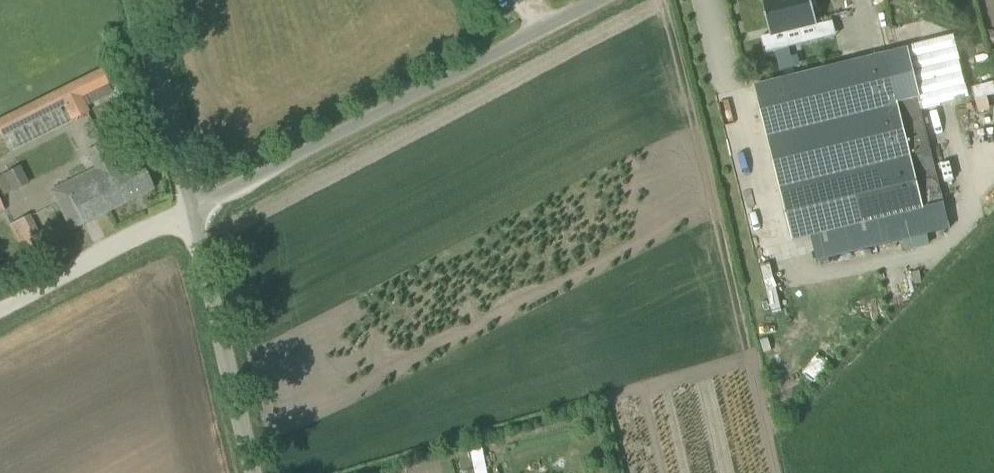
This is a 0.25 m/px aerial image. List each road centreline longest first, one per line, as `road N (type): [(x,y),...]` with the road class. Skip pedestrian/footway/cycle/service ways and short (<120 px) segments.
road 1 (unclassified): [(191,215),(617,0)]
road 2 (unclassified): [(252,472),(191,215)]
road 3 (unclassified): [(191,215),(138,0)]
road 4 (track): [(191,215),(0,315)]

